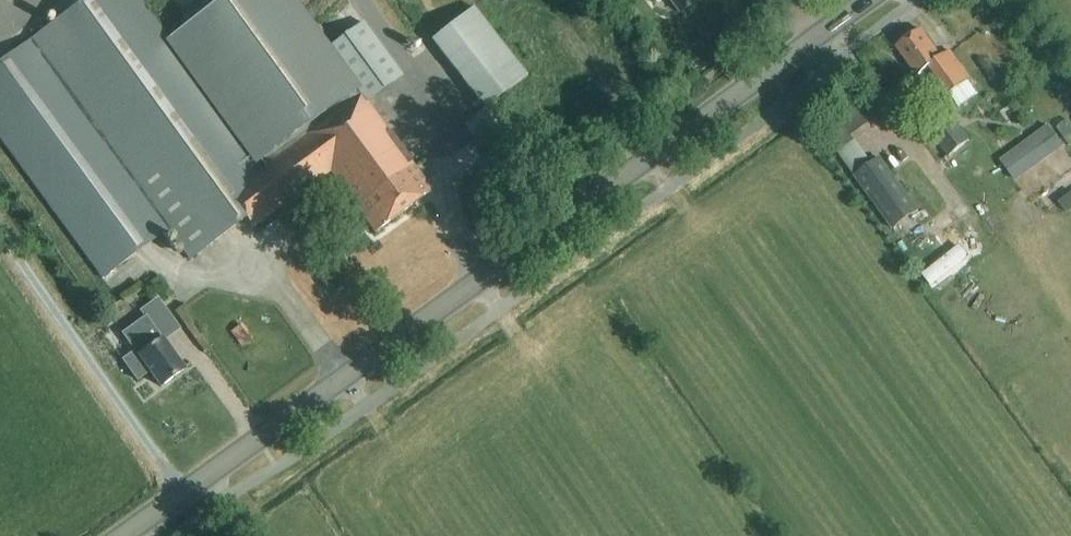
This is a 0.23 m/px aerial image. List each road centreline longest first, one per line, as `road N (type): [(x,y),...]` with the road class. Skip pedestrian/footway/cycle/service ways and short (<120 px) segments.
road 1 (tertiary): [(126,535),(868,0)]
road 2 (track): [(220,535),(0,231)]

